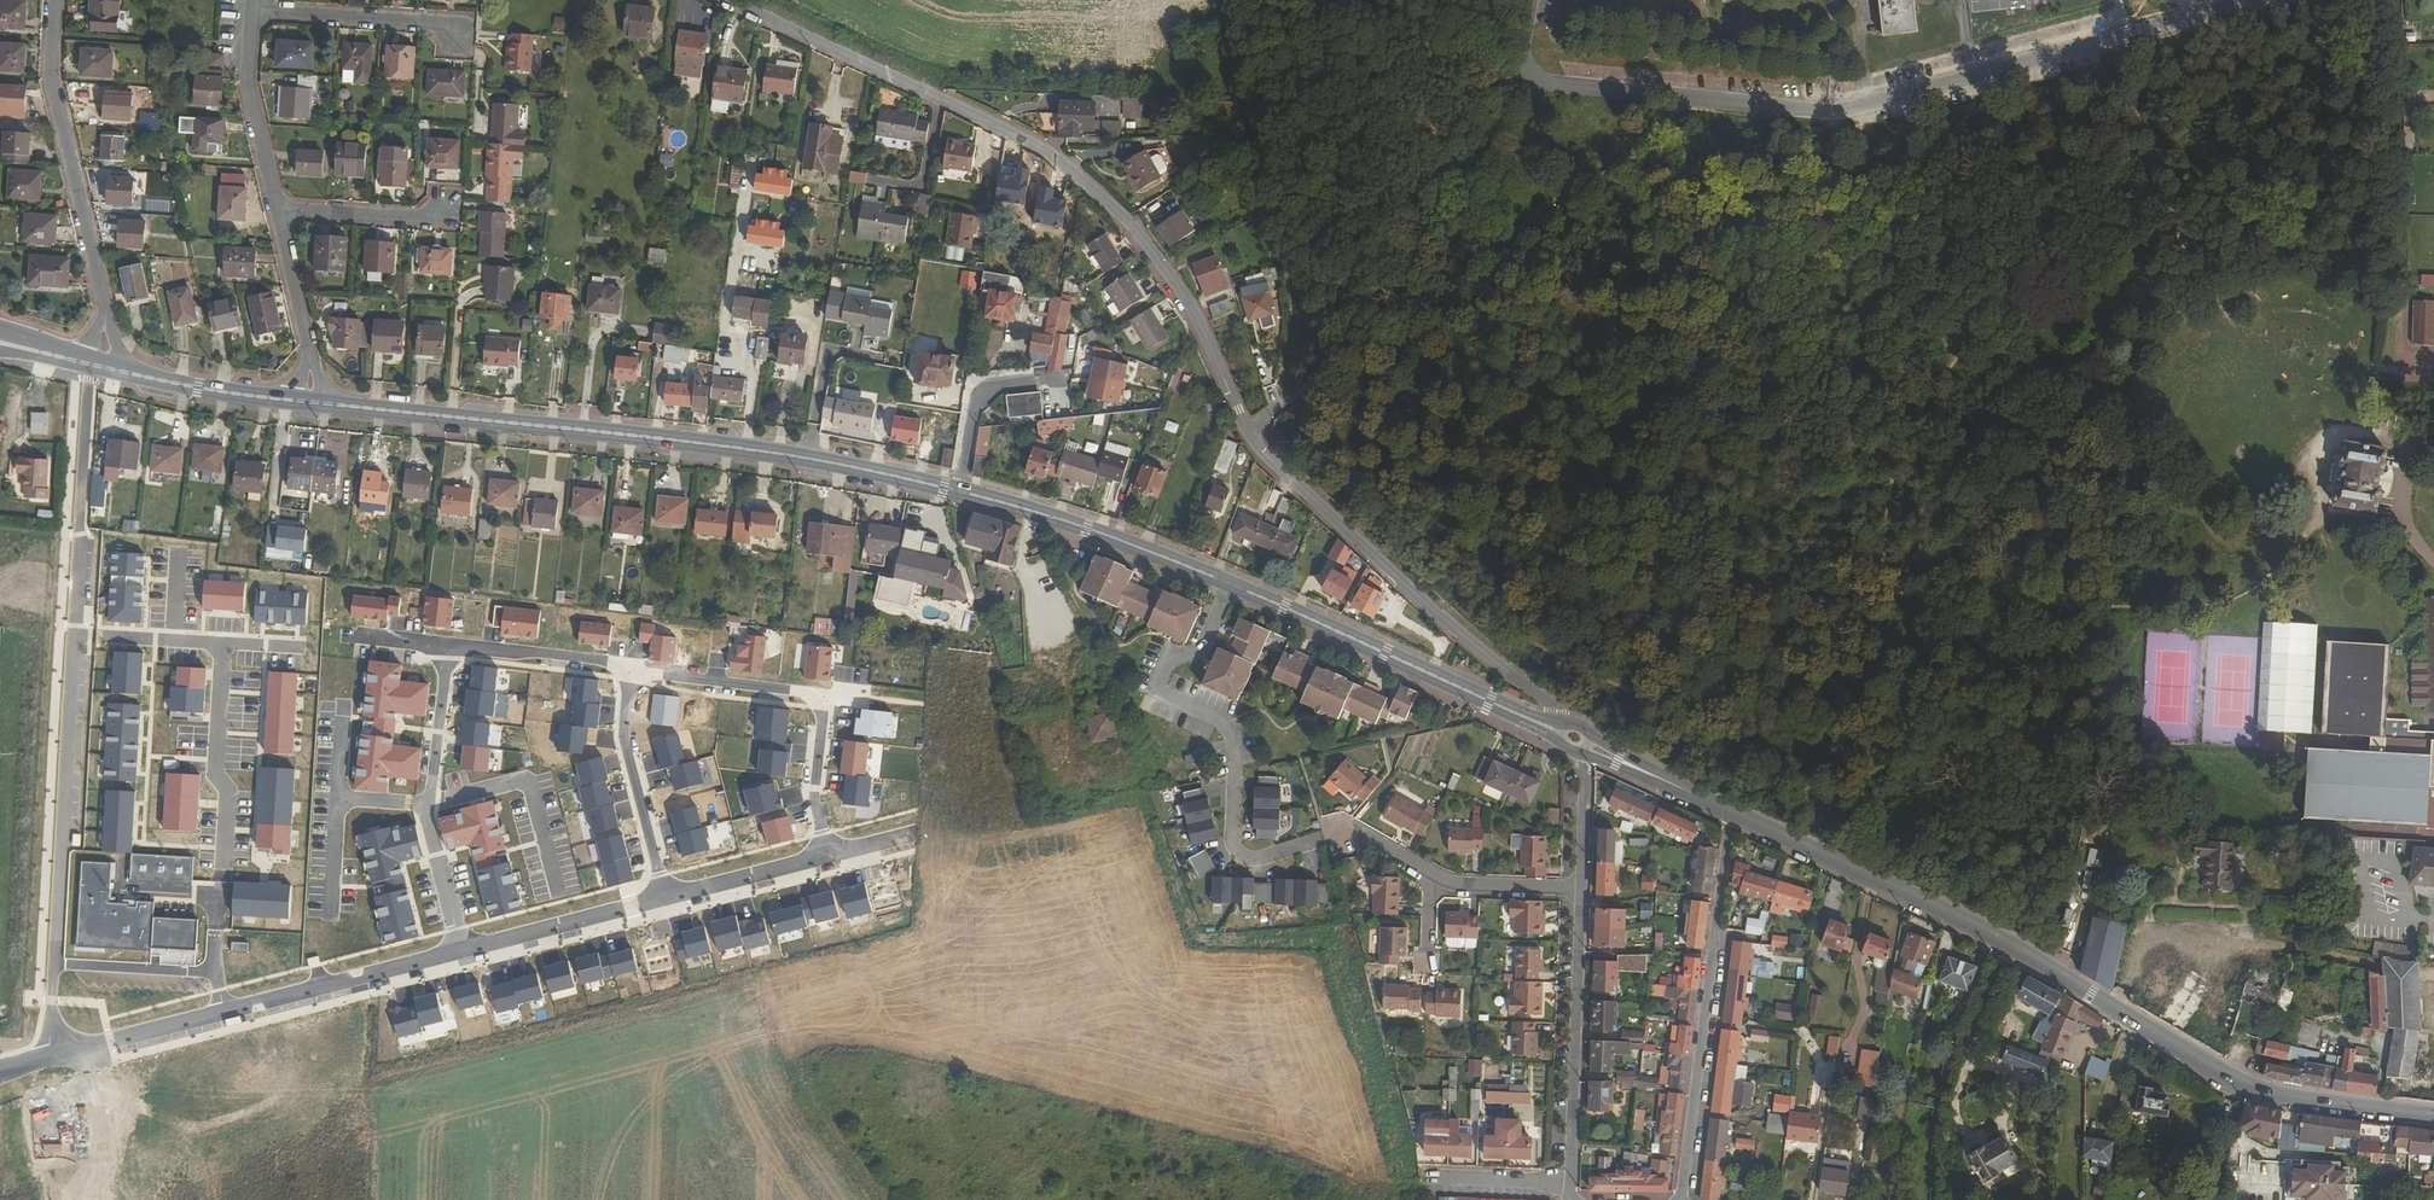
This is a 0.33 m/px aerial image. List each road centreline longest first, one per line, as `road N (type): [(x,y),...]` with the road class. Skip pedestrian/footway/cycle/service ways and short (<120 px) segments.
road 1 (primary): [(1727,813),(1956,917),(2210,1067),(2273,1093),(2433,1114)]
road 2 (residential): [(1524,72),(1824,108),(2248,0)]
road 3 (residential): [(1247,437),(1184,304),(1125,221),(1031,144),(730,0)]
road 4 (primary): [(304,401),(780,454),(961,491)]
road 5 (residential): [(1341,828),(1267,857),(1246,857),(1231,839),(1235,761),(1206,710),(1156,690),(1171,654),(1199,655),(1233,583)]
road 6 (residential): [(1567,735),(1553,710),(1247,437)]
road 7 (residential): [(76,635),(52,1053)]
road 8 (residential): [(1679,1199),(1727,813)]
road 9 (residential): [(54,0),(50,71),(106,309),(104,354),(94,365)]
road 10 (primary): [(1233,583),(1567,735)]
road 11 (residential): [(629,667),(807,694),(823,707),(815,801),(829,855)]
road 12 (residential): [(128,1033),(461,949)]
road 13 (residential): [(447,646),(427,818),(461,949)]
road 14 (residential): [(1573,891),(1563,1180)]
road 15 (primary): [(961,491),(1233,583)]
road 16 (residential): [(94,365),(76,635)]
road 17 (residential): [(629,667),(623,729),(665,898)]
road 18 (residential): [(299,648),(76,635)]
road 19 (primary): [(94,365),(304,401)]
road 20 (residential): [(245,8),(437,23),(452,35)]
road 21 (residential): [(461,949),(665,898)]
road 22 (residential): [(271,206),(239,76),(245,8)]
road 23 (residential): [(304,401),(311,355),(271,206)]
road 24 (residential): [(1064,378),(994,386),(976,401),(961,491)]
road 25 (residential): [(447,646),(629,667)]
road 26 (primary): [(1567,735),(1727,813)]
road 27 (residential): [(665,898),(829,855)]
road 28 (residential): [(271,206),(406,215),(437,206)]
road 29 (residential): [(128,1033),(120,1199)]
road 30 (residential): [(1567,735),(1577,763),(1573,891)]
road 31 (residential): [(1429,877),(1573,891)]
road 32 (residential): [(1426,1174),(1563,1180)]

